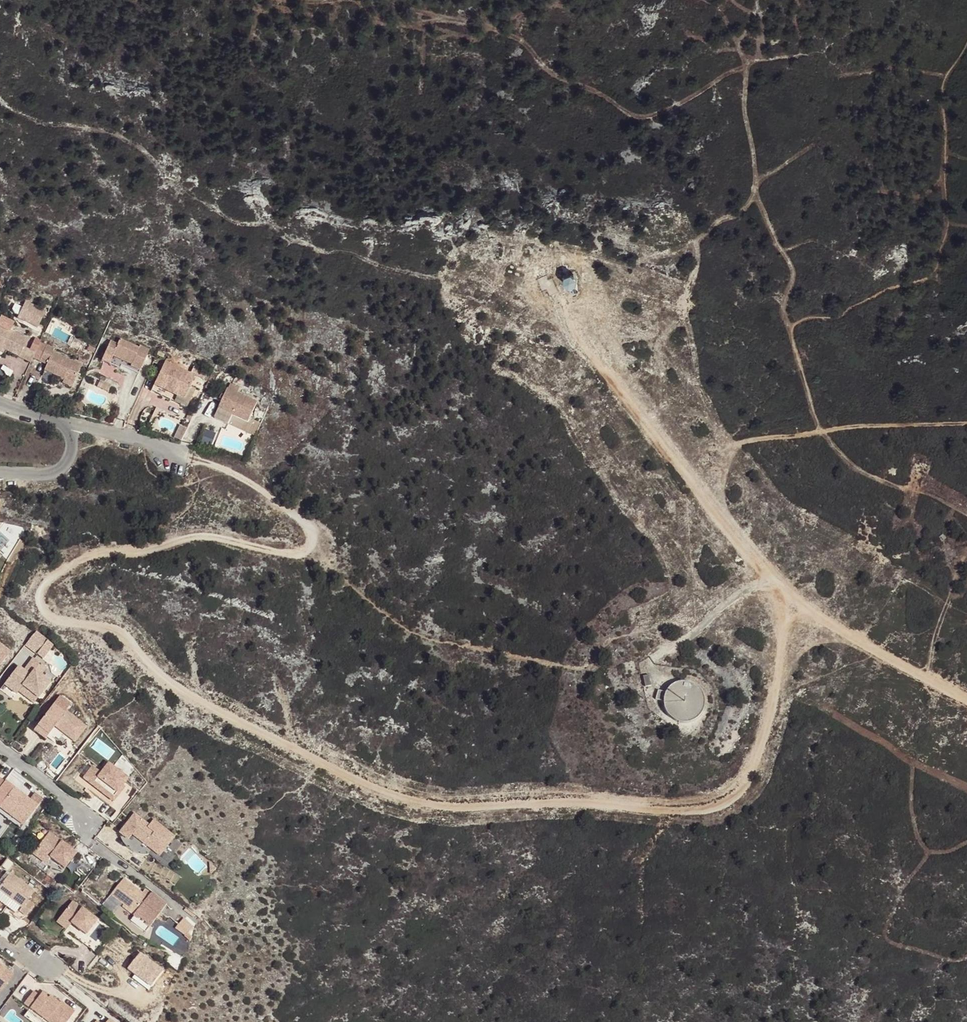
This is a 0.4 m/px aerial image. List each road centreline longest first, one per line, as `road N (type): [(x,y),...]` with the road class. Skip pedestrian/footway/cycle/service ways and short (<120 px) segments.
road 1 (track): [(188,458),(258,486),(311,527),(314,542),(295,558),(205,536),(101,554),(37,589),(37,604),(55,619),(98,625),(130,640),(163,685),(404,800),(446,807),(545,798),(689,807),(728,797),(754,768),(791,603)]
road 2 (track): [(966,42),(943,97),(948,227),(940,255),(920,281),(790,326),(820,431),(711,455),(690,484)]
road 3 (track): [(563,302),(690,484),(791,603)]
road 4 (track): [(791,603),(966,708)]
road 5 (track): [(770,577),(649,668)]
road 6 (track): [(966,425),(820,431)]
road 7 (residential): [(71,425),(188,458)]

